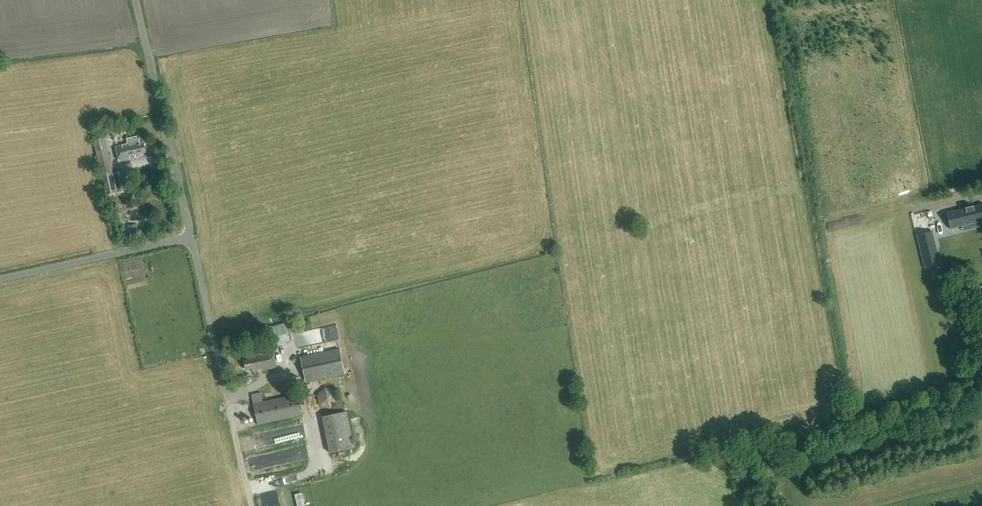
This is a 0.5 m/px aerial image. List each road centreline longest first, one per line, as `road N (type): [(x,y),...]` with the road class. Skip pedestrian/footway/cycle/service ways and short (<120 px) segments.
road 1 (unclassified): [(0,280),(191,236),(135,0)]

